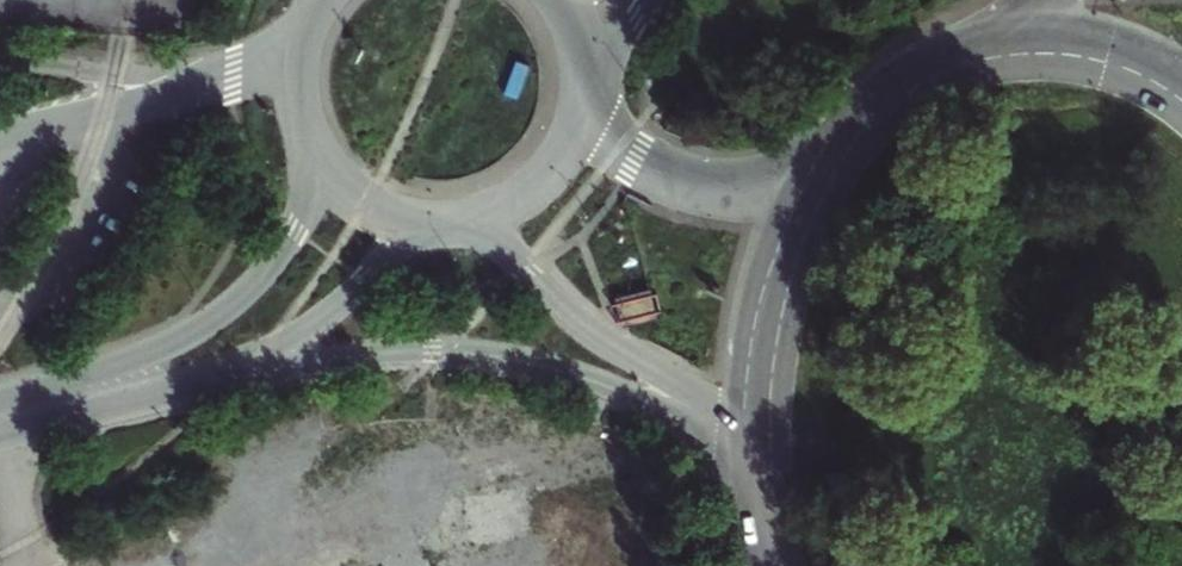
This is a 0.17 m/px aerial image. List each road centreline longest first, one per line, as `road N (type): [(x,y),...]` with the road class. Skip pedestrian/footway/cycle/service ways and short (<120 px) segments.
road 1 (unclassified): [(480,209),(588,319),(756,421)]
road 2 (unclassified): [(327,0),(304,74),(311,117),(330,156),(389,202),(426,212),(480,209)]
road 3 (unclassified): [(822,173),(770,186),(676,177),(638,163),(576,117)]
road 4 (primary): [(822,173),(767,318),(756,421)]
road 5 (primary): [(987,49),(891,88),(845,135),(822,173)]
road 6 (primary): [(1181,86),(1099,47),(1049,41),(987,49)]
road 7 (primary): [(756,421),(769,565)]
road 8 (unclassified): [(480,209),(522,189),(555,158),(576,117)]
road 9 (unclassified): [(576,117),(583,71),(560,0)]

